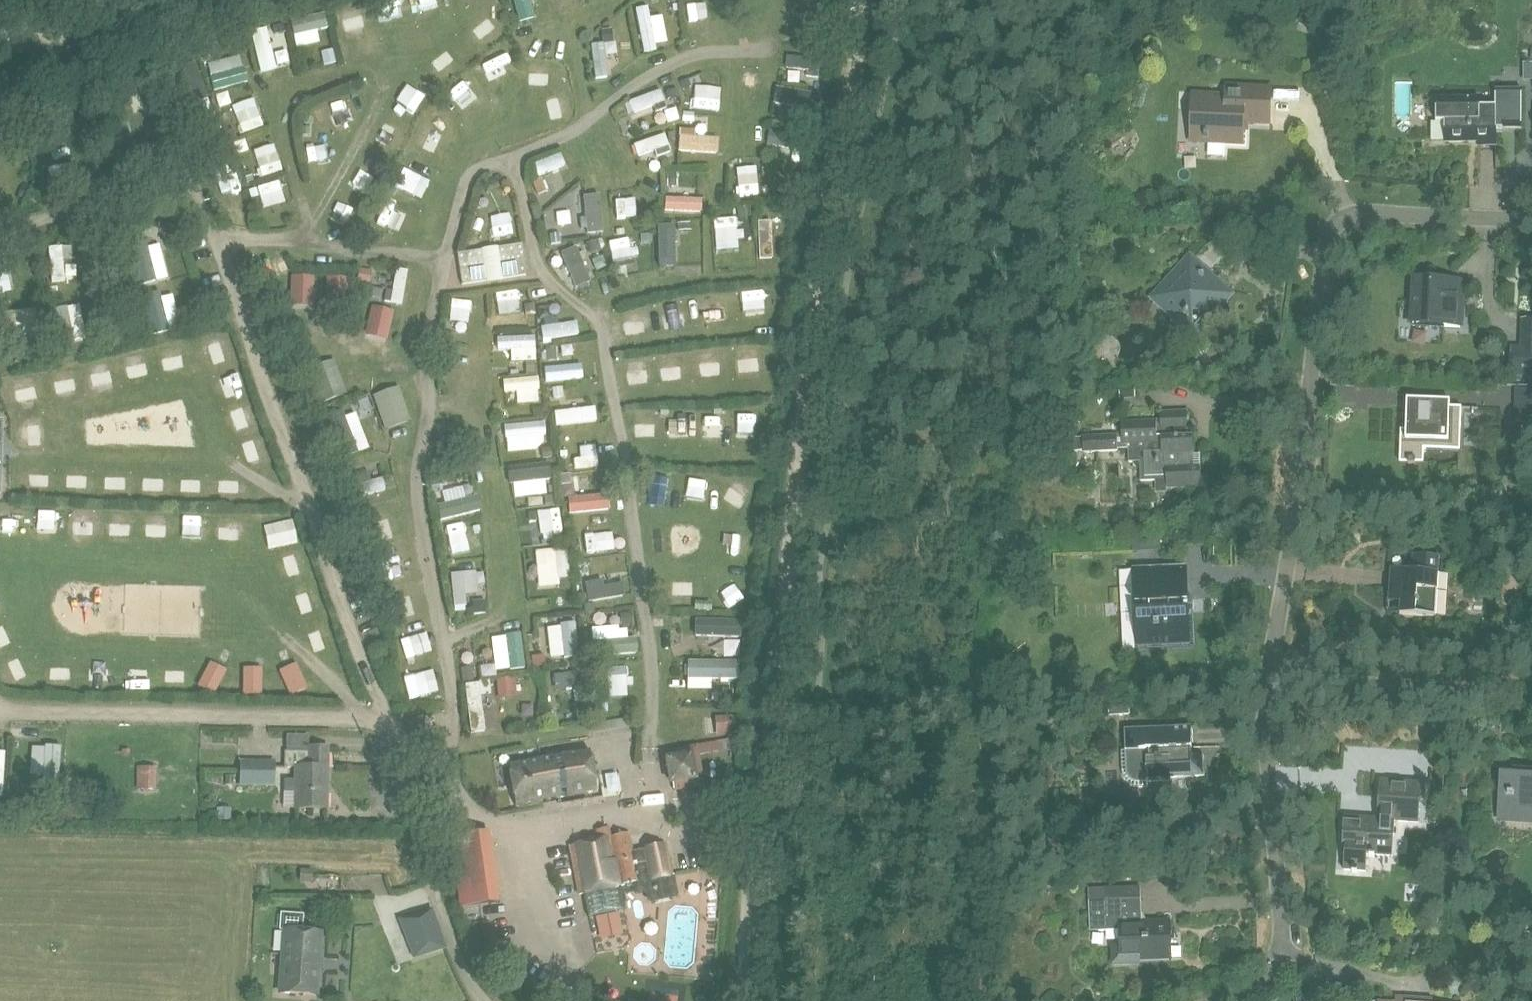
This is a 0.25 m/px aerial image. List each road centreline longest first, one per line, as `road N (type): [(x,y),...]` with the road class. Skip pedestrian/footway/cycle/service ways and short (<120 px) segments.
road 1 (track): [(767,737),(860,0)]
road 2 (unclassified): [(1268,679),(1329,232),(1345,216),(1363,212),(1531,219)]
road 3 (unclassified): [(743,1000),(767,737)]
road 4 (unclassified): [(1531,696),(1268,679)]
road 5 (unclassified): [(1280,929),(1268,679)]
road 6 (track): [(593,315),(707,281),(759,278)]
road 7 (track): [(122,20),(0,48)]

